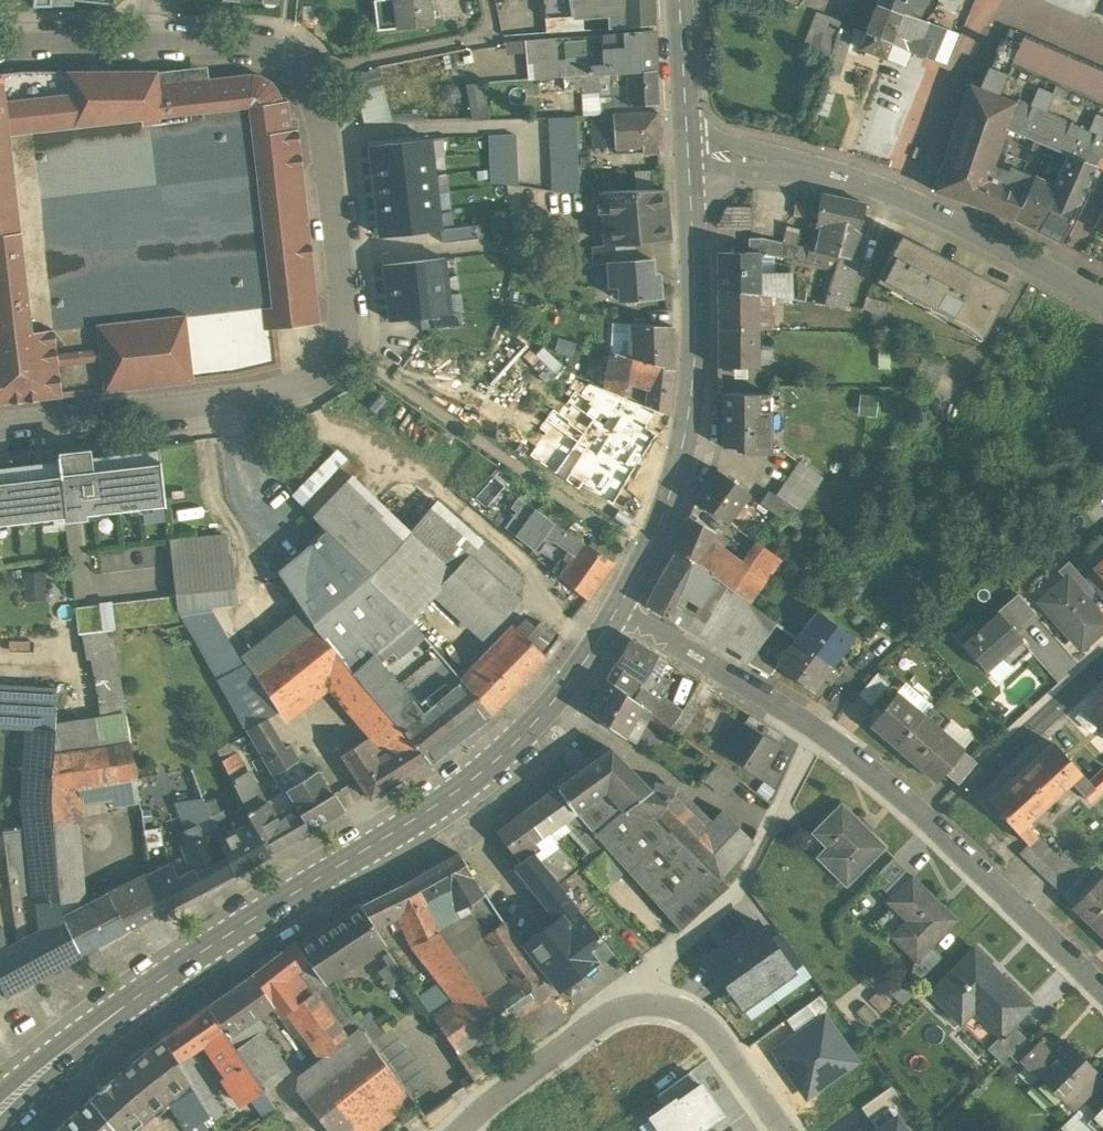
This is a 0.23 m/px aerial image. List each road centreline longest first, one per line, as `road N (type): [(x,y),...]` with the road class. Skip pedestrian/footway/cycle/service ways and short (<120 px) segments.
road 1 (unclassified): [(0,55),(248,50),(286,57),(309,75),(330,176),(348,346),(310,383),(169,411),(0,429)]
road 2 (secondary): [(0,1108),(195,956),(498,760),(573,680),(619,606)]
road 3 (residential): [(619,606),(843,746),(1102,989)]
road 4 (secondary): [(619,606),(668,501),(684,435),(694,358),(691,150)]
road 5 (tertiary): [(1102,299),(862,181),(691,150)]
road 6 (residential): [(460,1130),(616,1008),(643,999),(688,1011),(777,1130)]
road 7 (residential): [(1102,661),(981,779)]
road 8 (secondary): [(691,150),(679,0)]

